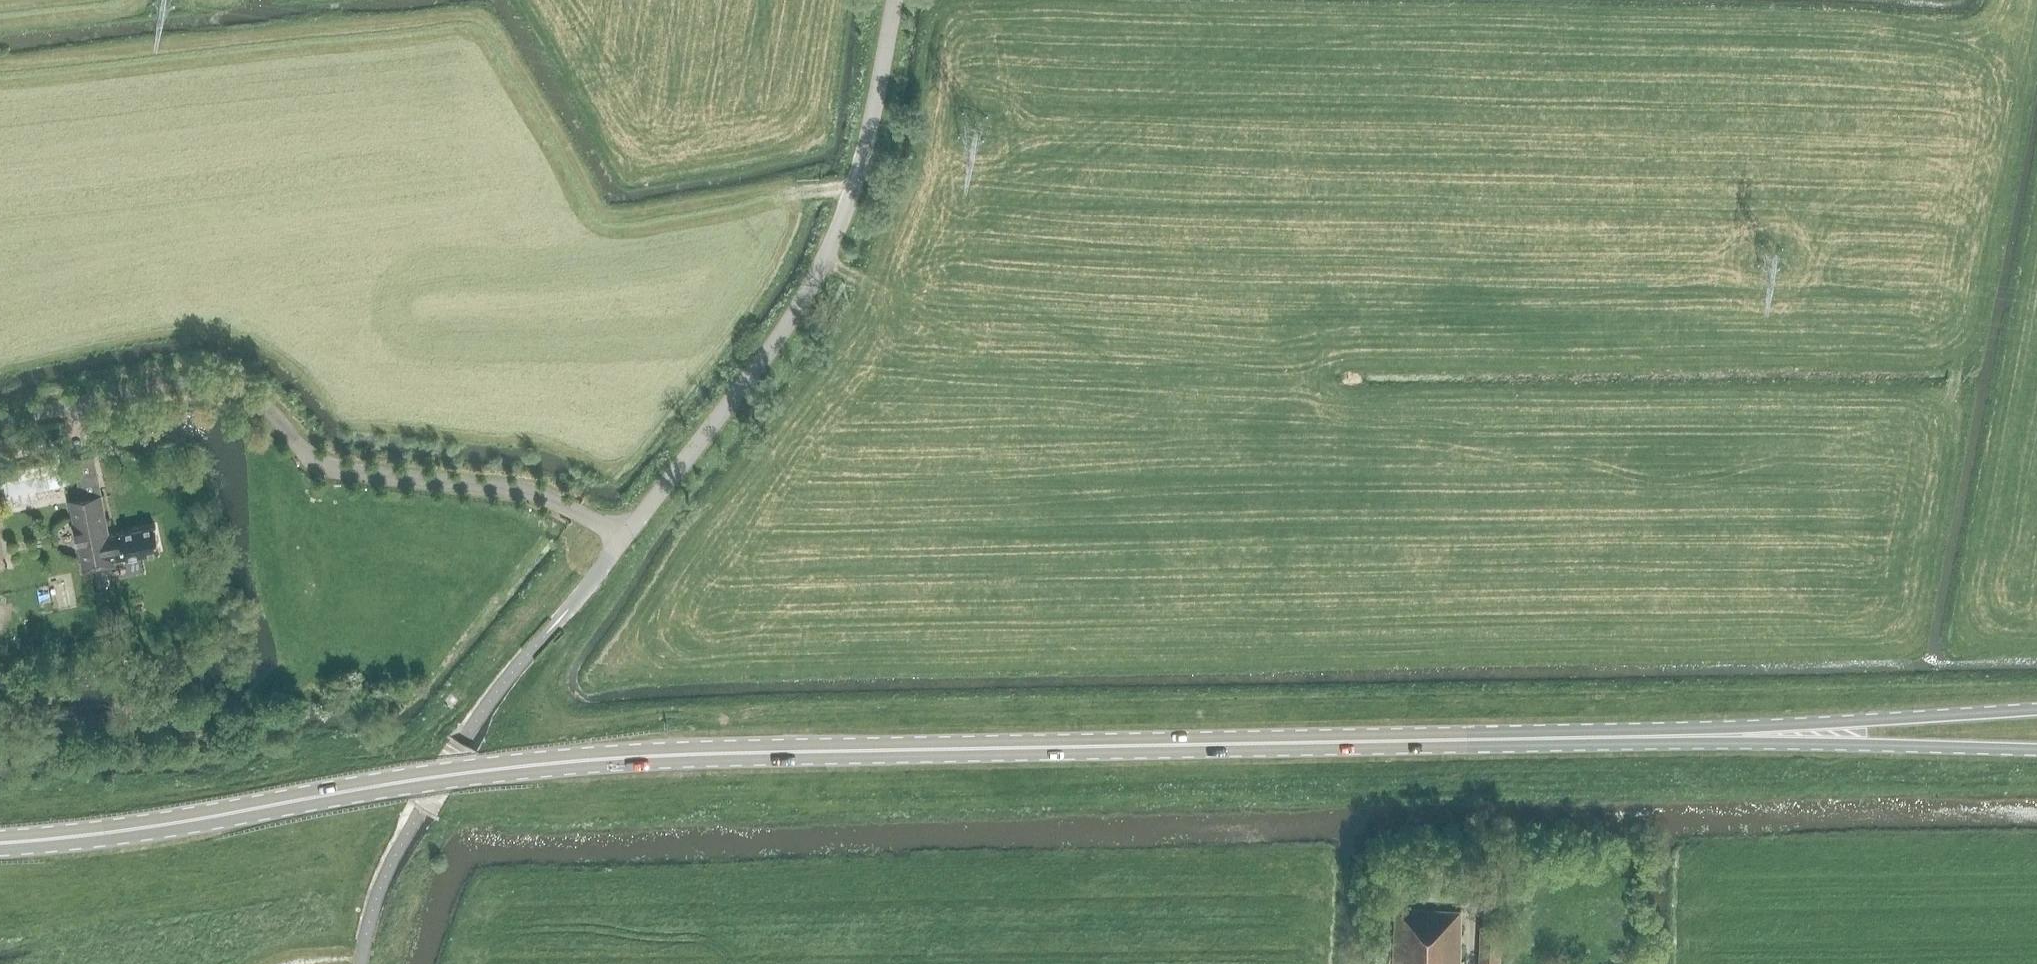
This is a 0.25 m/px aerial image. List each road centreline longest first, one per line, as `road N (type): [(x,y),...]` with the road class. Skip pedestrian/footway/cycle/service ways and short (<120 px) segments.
road 1 (trunk): [(0,842),(198,820),(536,763),(635,757),(1663,736)]
road 2 (unclassified): [(556,624),(792,319),(843,224),(866,156),(896,0)]
road 3 (trunk): [(2036,710),(1663,736)]
road 4 (trunk): [(1663,736),(2036,750)]

